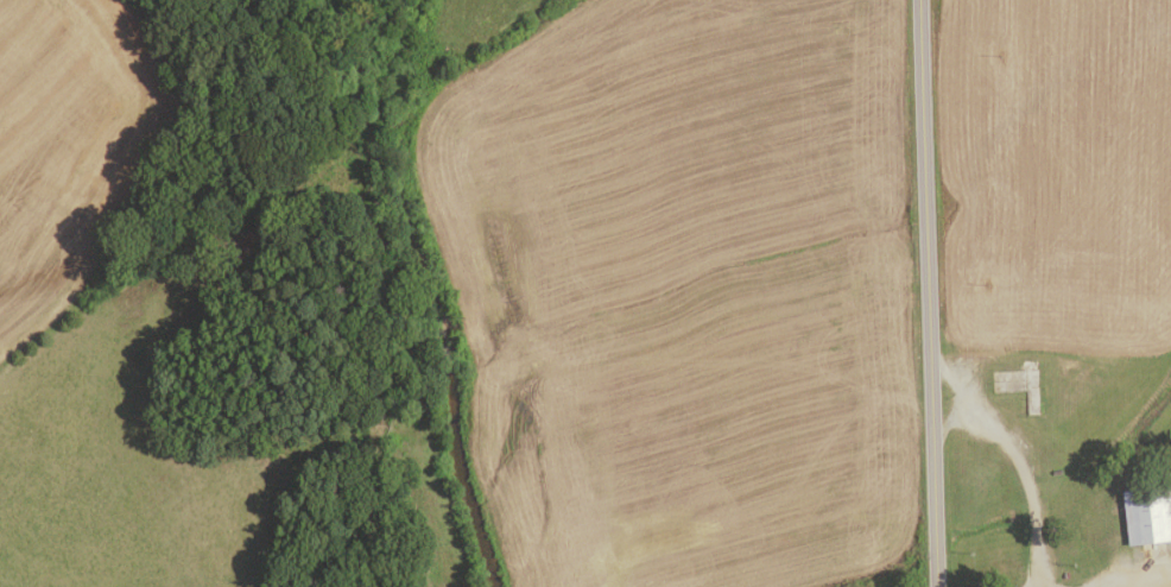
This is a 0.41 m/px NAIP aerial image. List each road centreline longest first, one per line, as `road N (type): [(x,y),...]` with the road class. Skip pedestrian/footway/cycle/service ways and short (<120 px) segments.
road 1 (primary): [(938,586),(920,0)]

